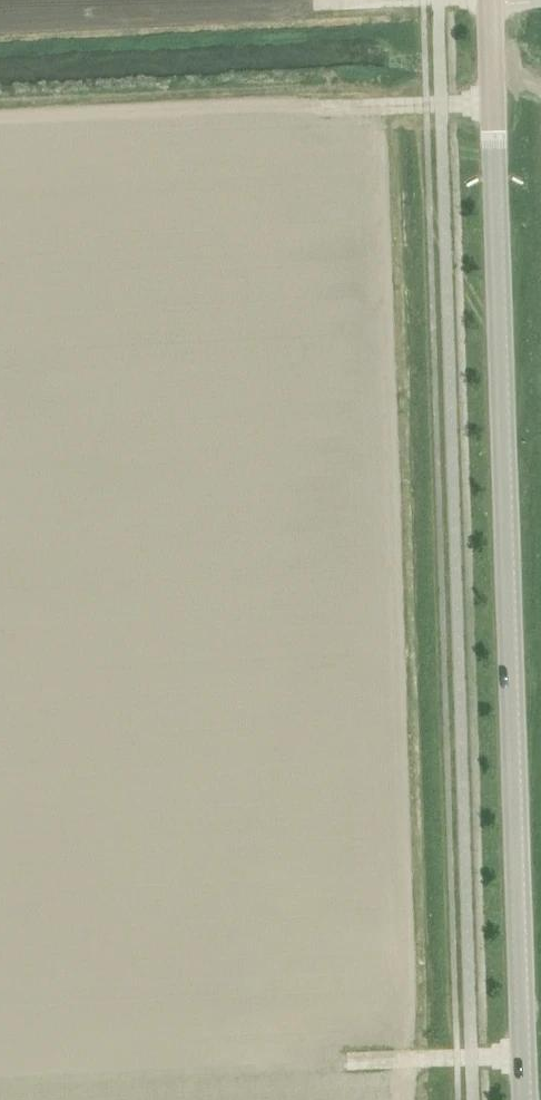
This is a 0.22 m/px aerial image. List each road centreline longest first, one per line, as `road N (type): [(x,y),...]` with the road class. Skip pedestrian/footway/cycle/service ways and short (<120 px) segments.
road 1 (unclassified): [(524,1099),(490,0)]

